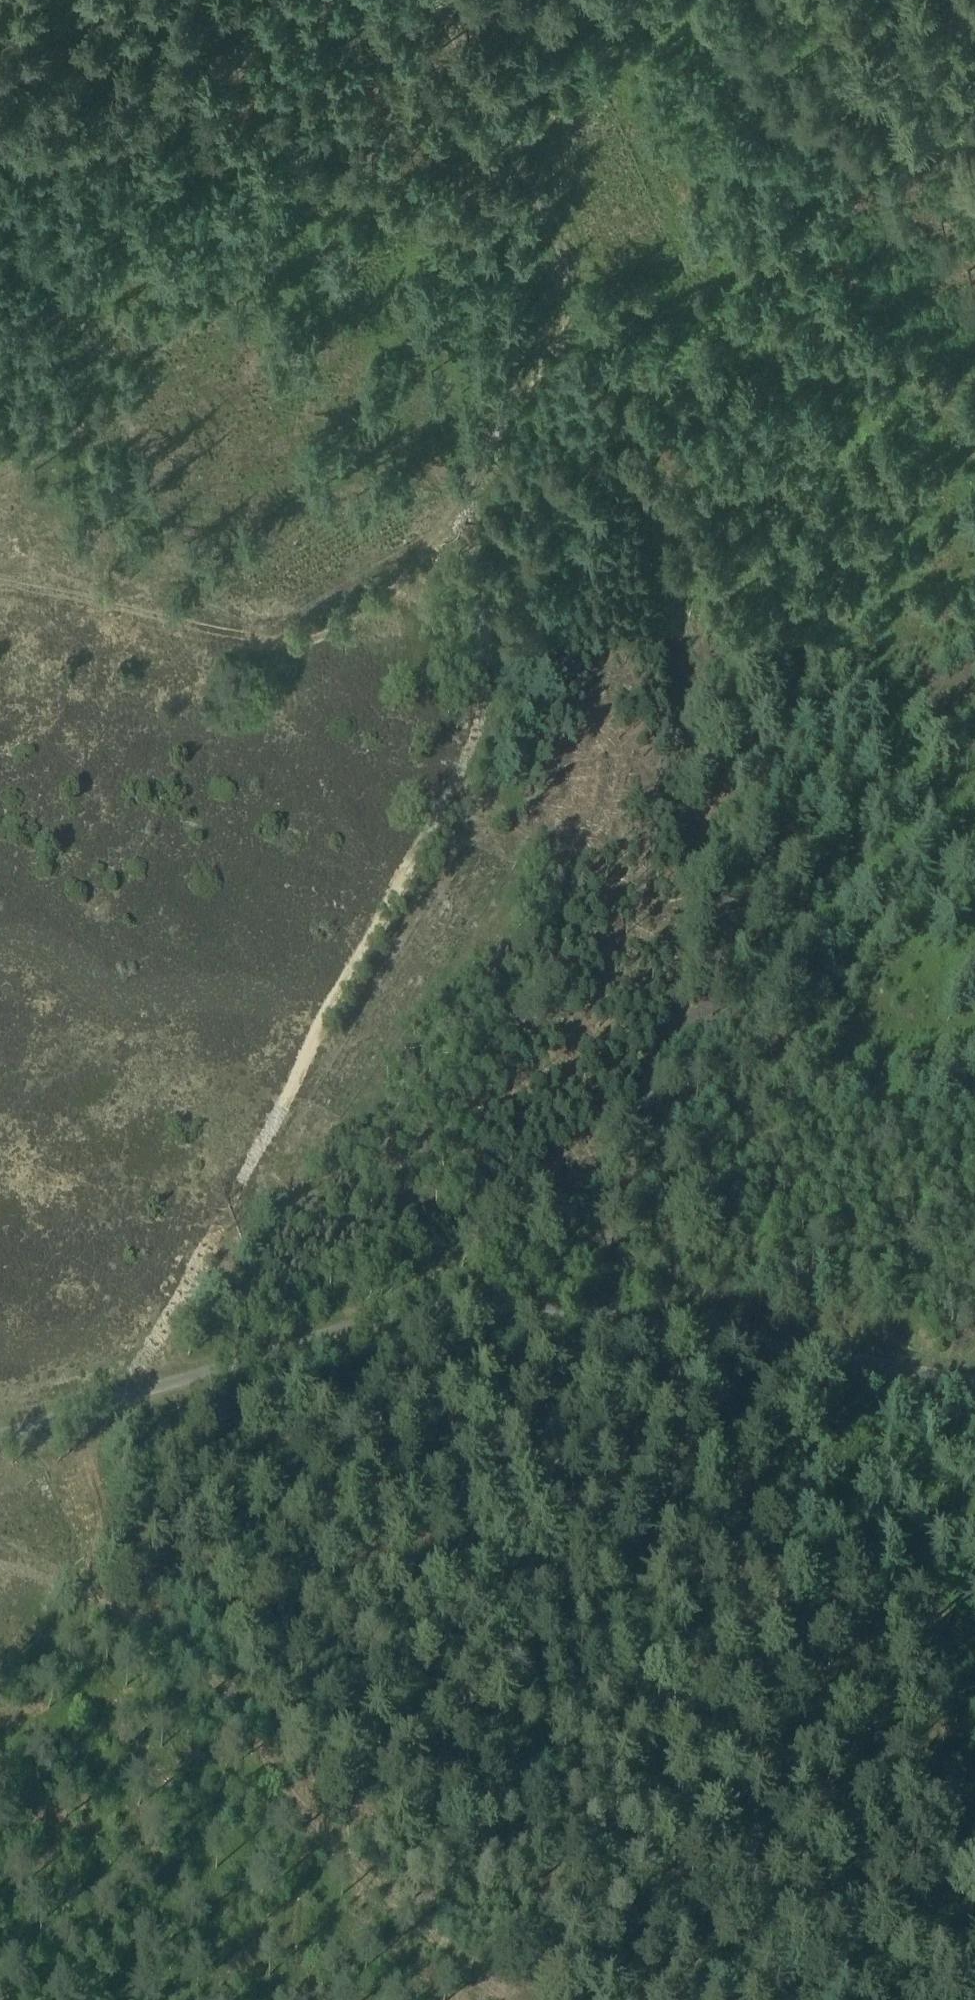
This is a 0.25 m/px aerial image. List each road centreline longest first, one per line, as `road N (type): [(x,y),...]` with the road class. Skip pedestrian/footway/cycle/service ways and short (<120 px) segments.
road 1 (track): [(0,583),(237,640),(289,643),(346,625),(412,573),(441,535),(510,407),(564,258),(436,0)]
road 2 (track): [(974,1383),(501,1303),(398,1304),(0,1436)]

